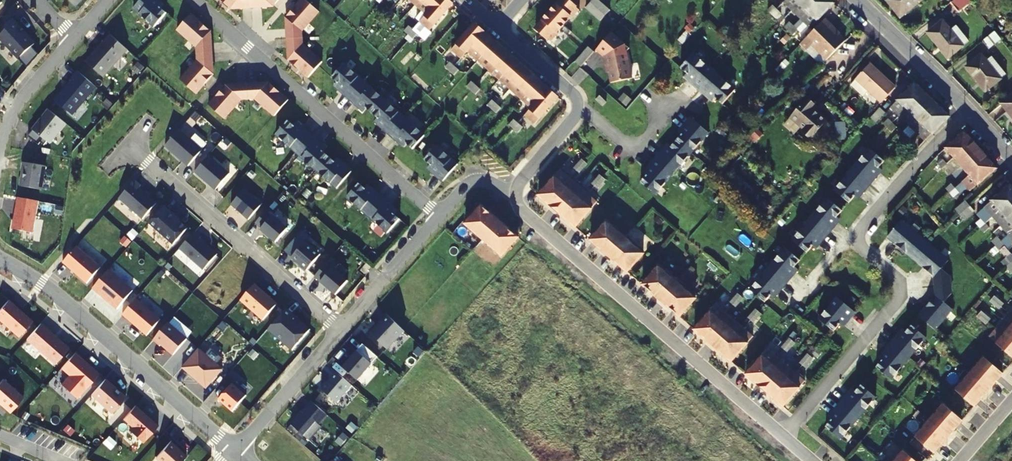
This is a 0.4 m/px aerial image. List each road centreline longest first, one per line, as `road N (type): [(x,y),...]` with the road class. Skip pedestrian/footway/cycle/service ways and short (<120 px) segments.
road 1 (residential): [(971,112),(860,226),(865,255),(900,293),(784,435)]
road 2 (residential): [(516,192),(526,215),(784,435)]
road 3 (residential): [(197,0),(440,215)]
road 4 (residential): [(0,258),(234,448)]
road 5 (residential): [(341,329),(129,146)]
road 6 (residential): [(234,448),(341,329)]
road 7 (residential): [(971,112),(859,0)]
road 8 (residential): [(440,215),(341,329)]
road 9 (residential): [(75,38),(19,100),(0,147)]
road 10 (residential): [(578,110),(635,148),(656,129),(662,107)]

